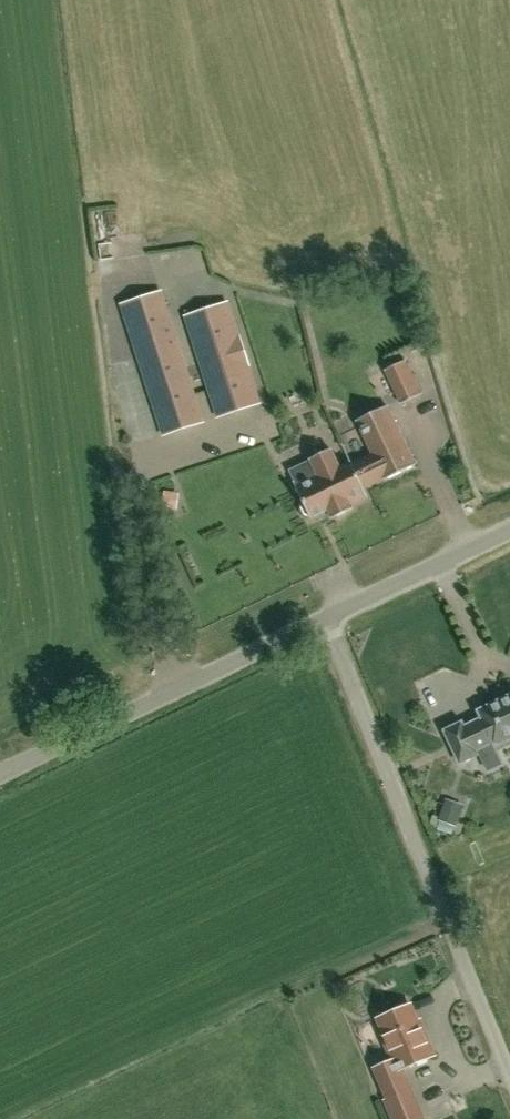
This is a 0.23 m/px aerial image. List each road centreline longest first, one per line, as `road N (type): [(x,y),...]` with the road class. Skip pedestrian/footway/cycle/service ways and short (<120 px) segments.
road 1 (unclassified): [(0,778),(509,534)]
road 2 (track): [(331,622),(509,1067)]

